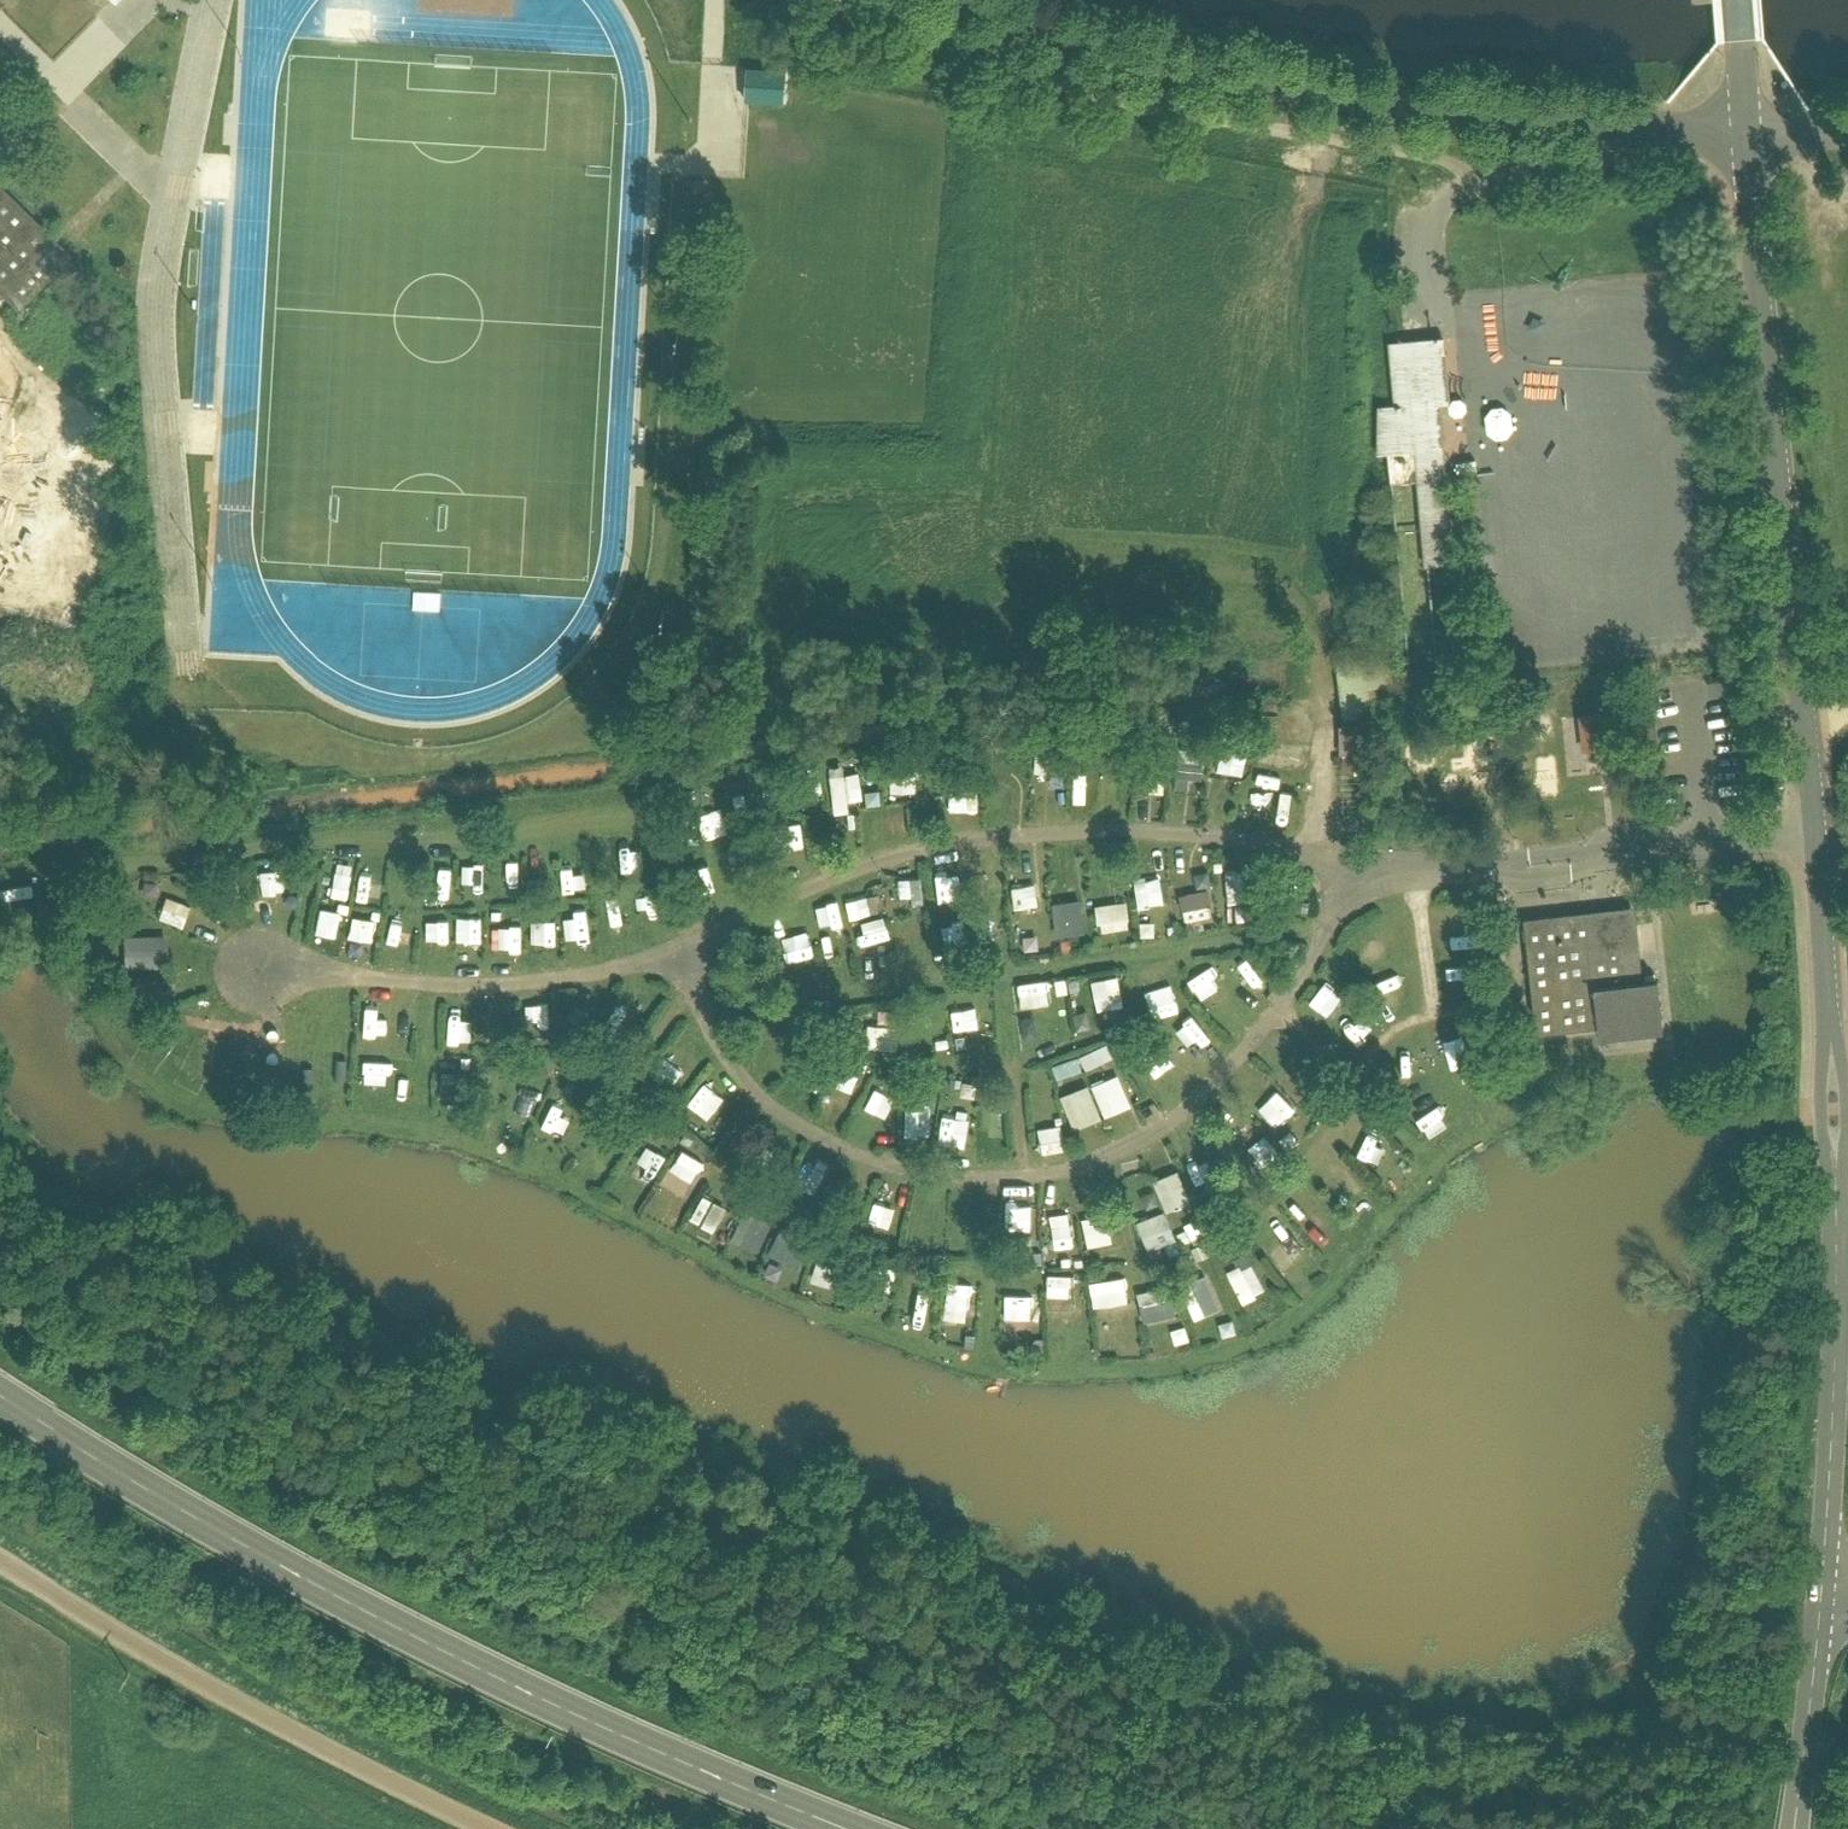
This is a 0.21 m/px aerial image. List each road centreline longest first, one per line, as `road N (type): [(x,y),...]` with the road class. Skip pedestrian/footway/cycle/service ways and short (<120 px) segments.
road 1 (residential): [(1743,135),(1812,751),(1837,1179)]
road 2 (primary): [(0,1383),(383,1606),(558,1692),(896,1828)]
road 3 (residential): [(967,0),(1106,47),(1291,84),(1450,110),(1743,135)]
road 4 (residential): [(499,1828),(136,1645),(0,1560)]
road 5 (track): [(1340,872),(1323,832),(1325,665),(1299,605),(1281,585),(1050,561)]
road 6 (residential): [(1837,1179),(1838,1385),(1824,1589)]
road 7 (residential): [(1824,1589),(1794,1828)]
road 8 (residential): [(1733,0),(1743,135)]

